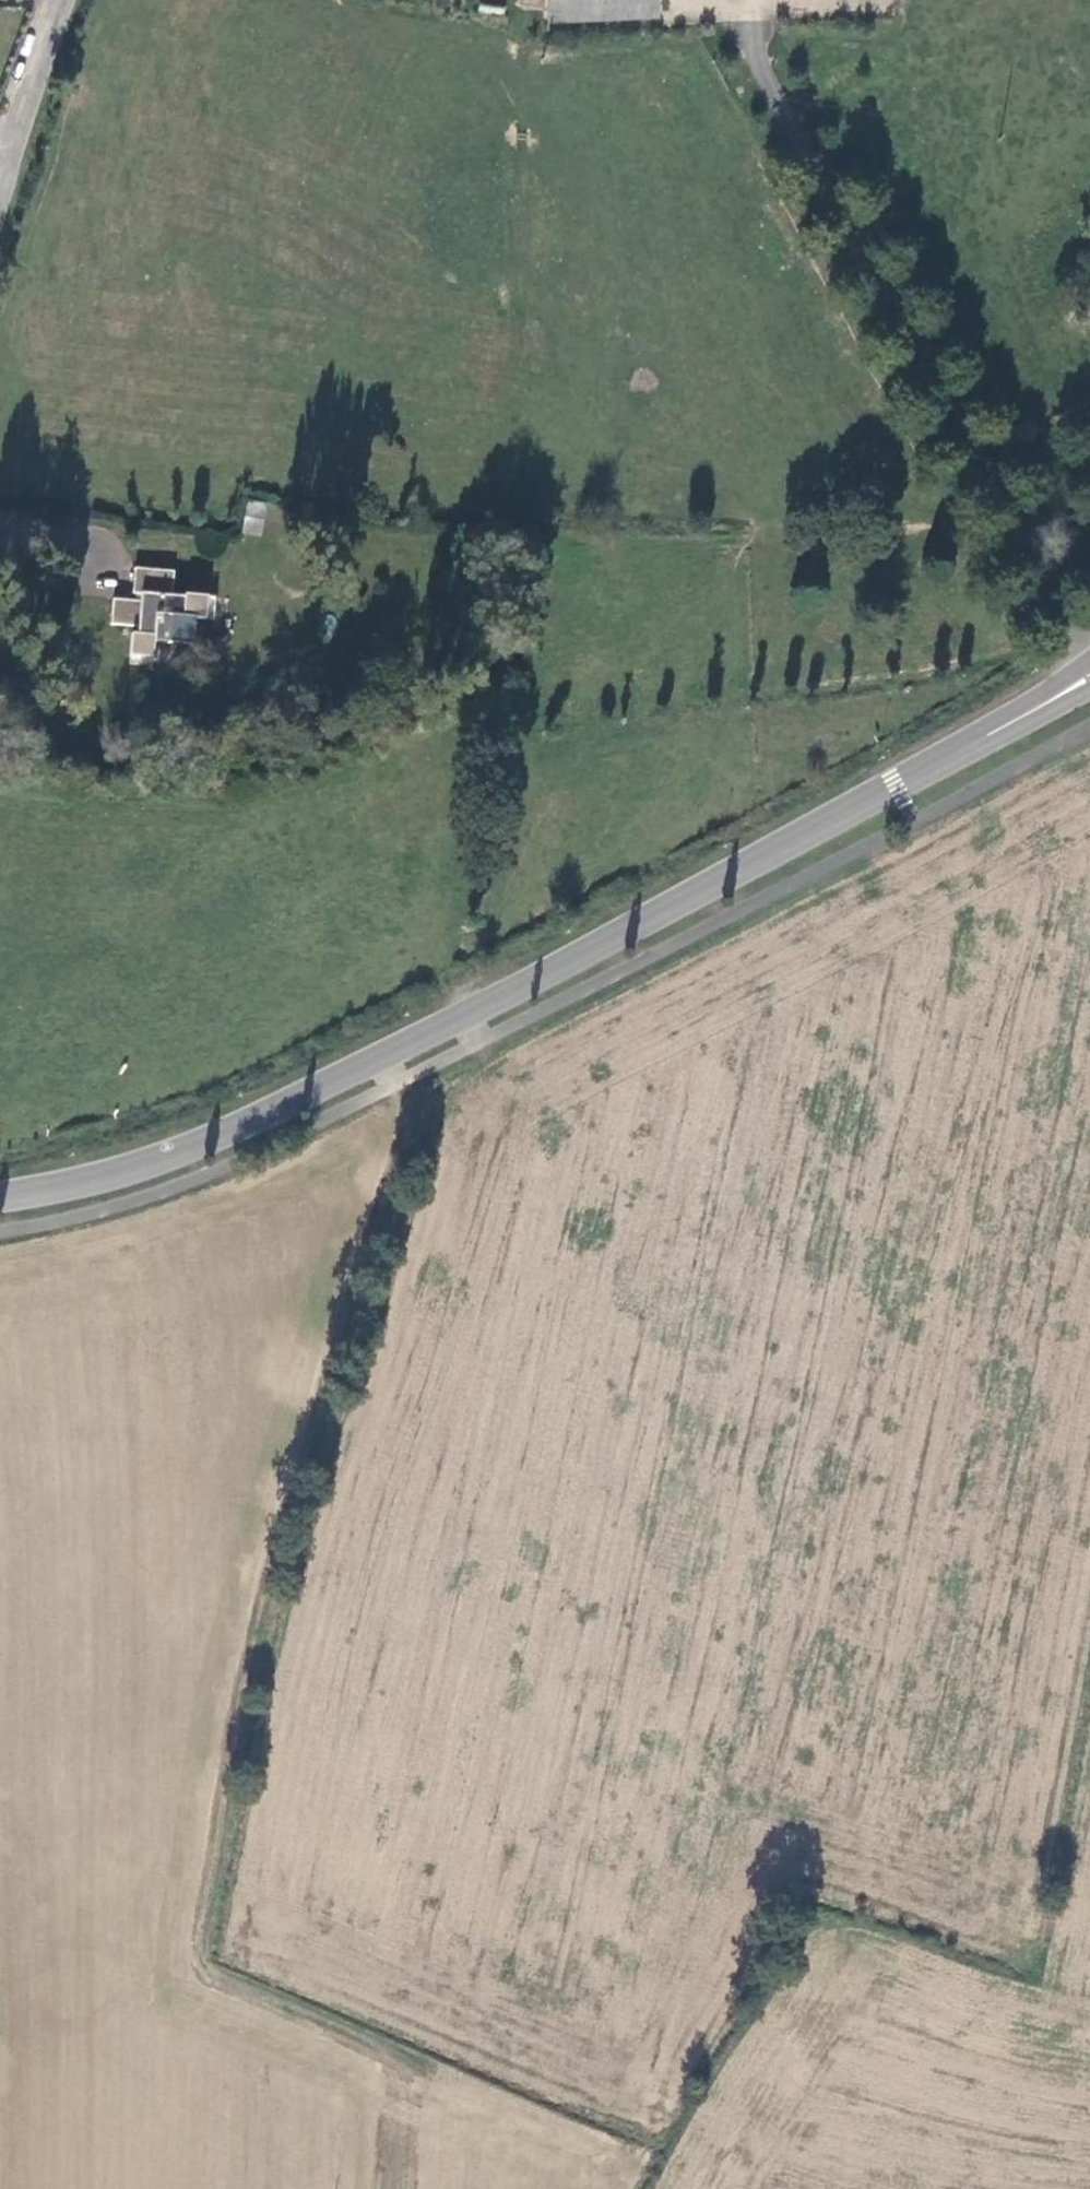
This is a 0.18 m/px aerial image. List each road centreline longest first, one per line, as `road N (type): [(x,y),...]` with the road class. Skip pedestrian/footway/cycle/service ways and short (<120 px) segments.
road 1 (tertiary): [(1089,676),(897,787),(290,1106),(68,1187),(0,1197)]
road 2 (unclassified): [(68,0),(20,136)]

